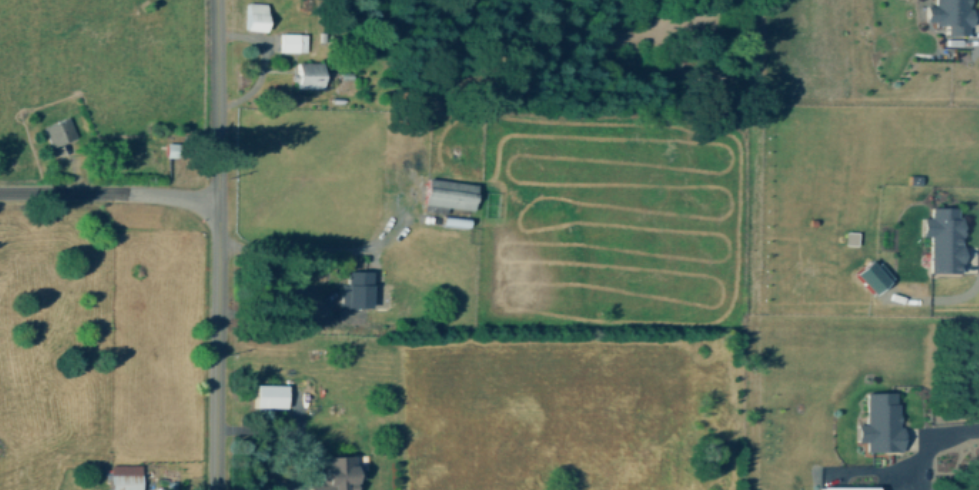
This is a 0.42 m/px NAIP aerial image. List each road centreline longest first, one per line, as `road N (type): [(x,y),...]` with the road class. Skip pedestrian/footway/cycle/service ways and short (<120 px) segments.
road 1 (tertiary): [(216,0),(216,489)]
road 2 (residential): [(217,206),(153,194),(0,194)]

